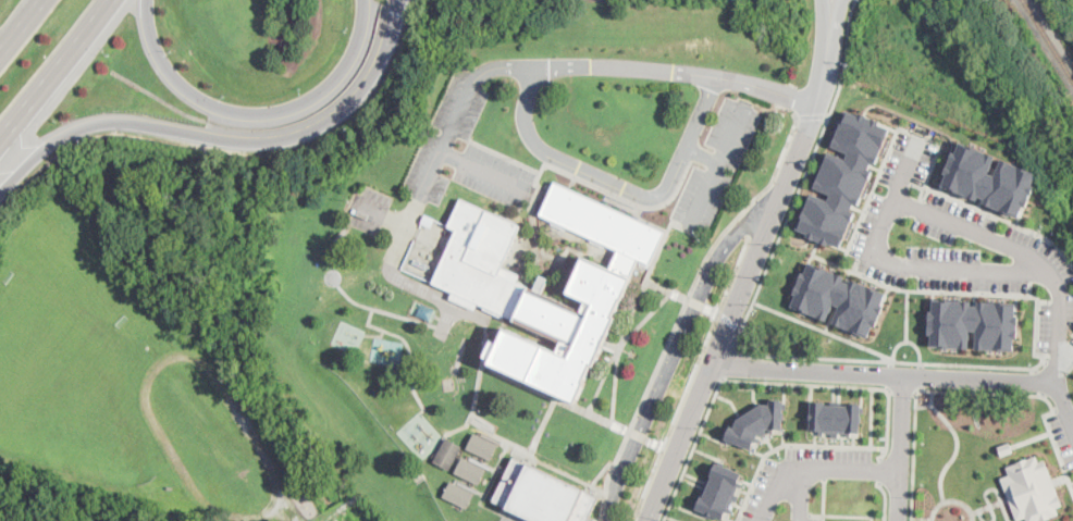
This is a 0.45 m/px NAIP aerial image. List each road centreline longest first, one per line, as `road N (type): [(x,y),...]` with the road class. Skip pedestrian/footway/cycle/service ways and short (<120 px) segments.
road 1 (tertiary): [(831,27),(818,92),(648,520)]
road 2 (residential): [(1053,275),(890,265),(879,225),(886,211),(912,203),(1032,252),(1053,275)]
road 3 (primary): [(0,193),(47,147),(94,124),(280,140),(326,122),(362,91)]
road 4 (primary): [(363,0),(359,38),(328,86),(294,107),(257,113),(210,103),(175,77),(156,45),(148,0)]
road 5 (residential): [(1057,383),(713,360)]
road 6 (primary): [(0,140),(112,0)]
road 7 (residential): [(1053,275),(1057,383),(1072,425)]
road 8 (residential): [(898,520),(904,376)]

